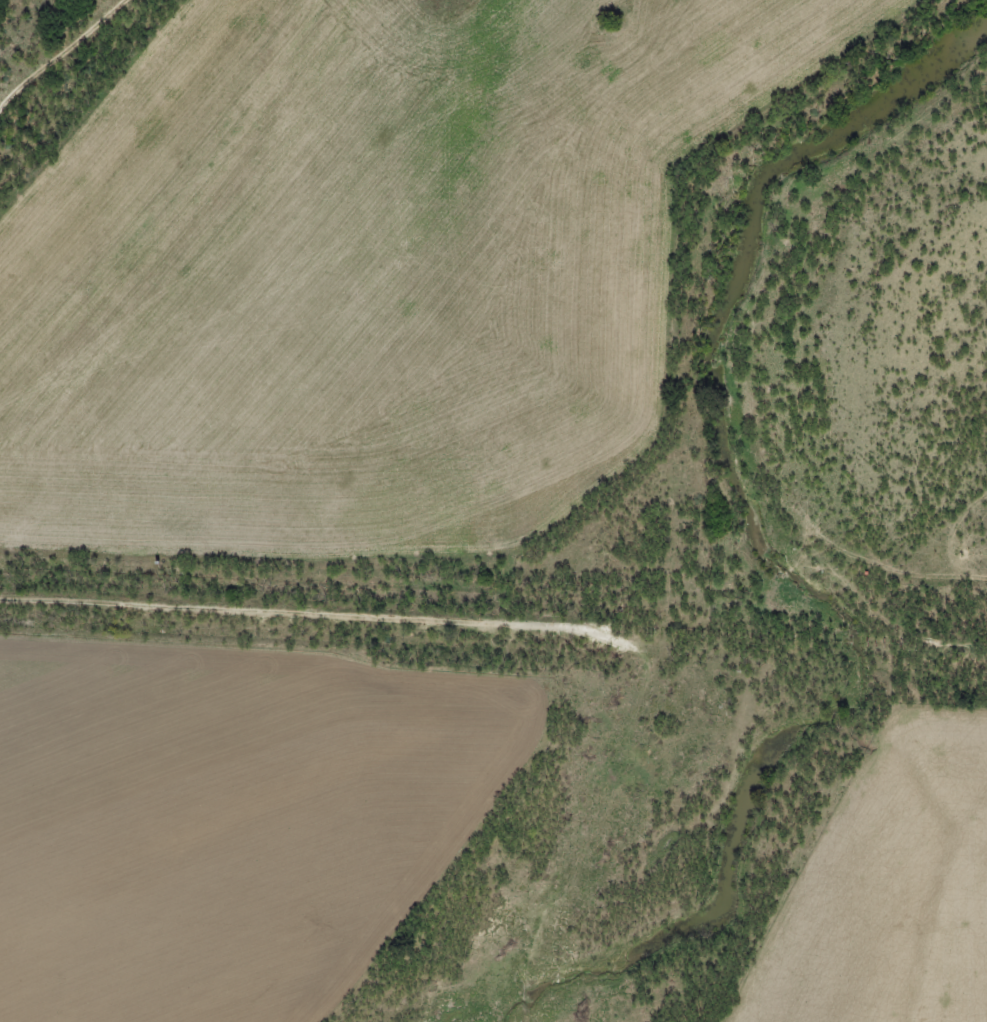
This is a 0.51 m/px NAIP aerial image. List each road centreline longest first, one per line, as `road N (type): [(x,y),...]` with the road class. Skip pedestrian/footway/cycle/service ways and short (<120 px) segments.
road 1 (residential): [(0,110),(108,0)]

